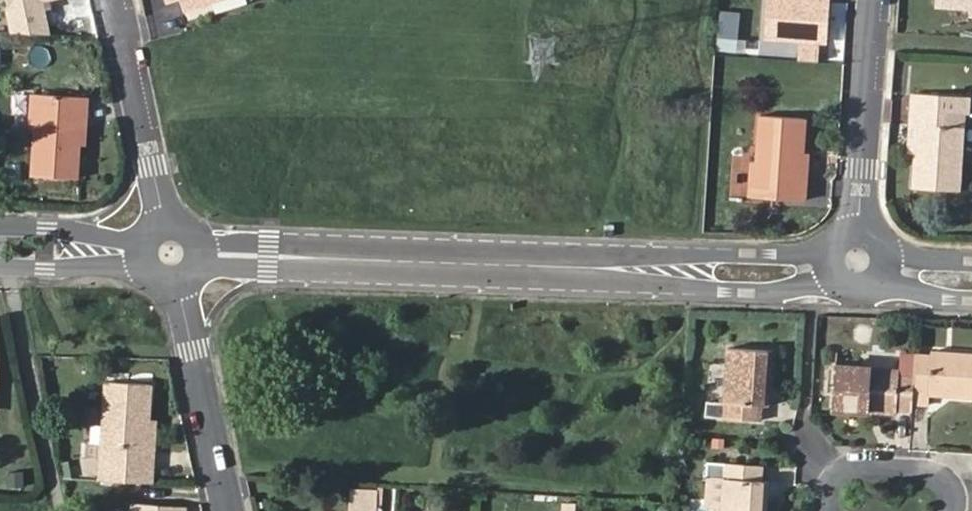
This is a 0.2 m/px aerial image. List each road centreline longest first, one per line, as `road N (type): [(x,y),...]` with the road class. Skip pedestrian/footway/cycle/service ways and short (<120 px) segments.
road 1 (residential): [(649,270),(168,254)]
road 2 (residential): [(168,254),(229,510)]
road 3 (residential): [(875,0),(858,259)]
road 4 (residential): [(116,0),(168,254)]
road 5 (residential): [(649,270),(695,289),(771,293),(796,287),(812,270)]
road 6 (residential): [(168,254),(0,224)]
road 7 (residential): [(0,267),(135,266),(168,254)]
road 8 (residential): [(812,270),(795,257),(700,255),(649,270)]
road 9 (residential): [(950,510),(958,501),(936,475),(833,473)]

